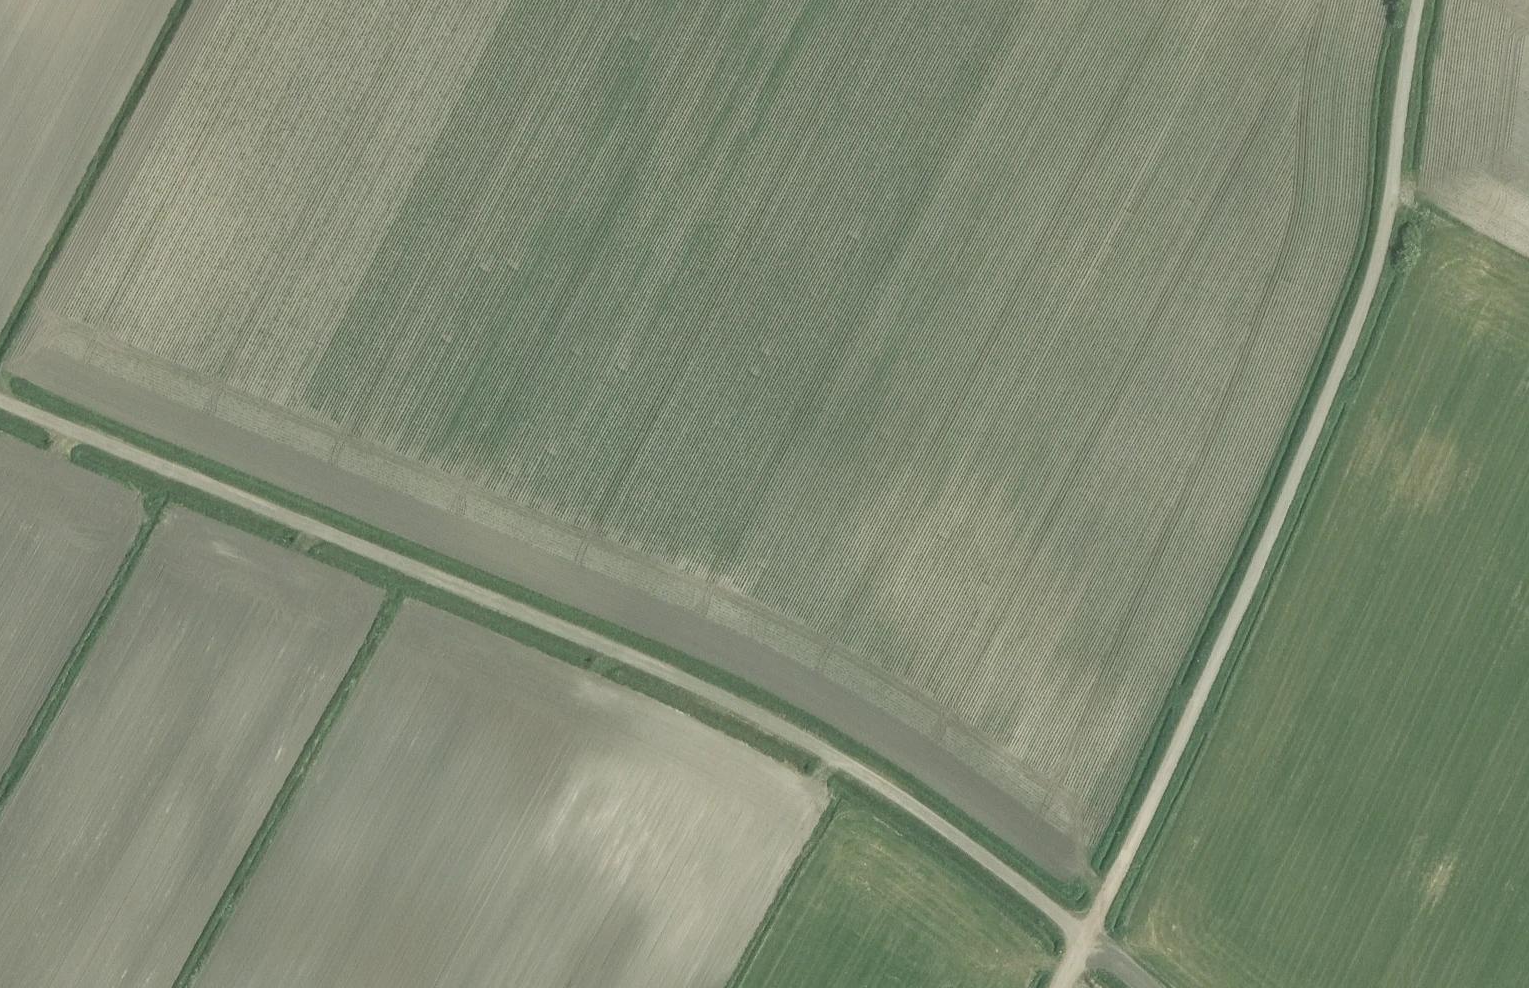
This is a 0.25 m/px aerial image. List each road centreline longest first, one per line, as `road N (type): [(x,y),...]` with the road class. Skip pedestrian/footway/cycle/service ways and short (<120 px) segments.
road 1 (unclassified): [(1085,940),(905,802),(769,721),(0,401)]
road 2 (unclassified): [(1417,0),(1386,226),(1361,309),(1274,529),(1085,940)]

